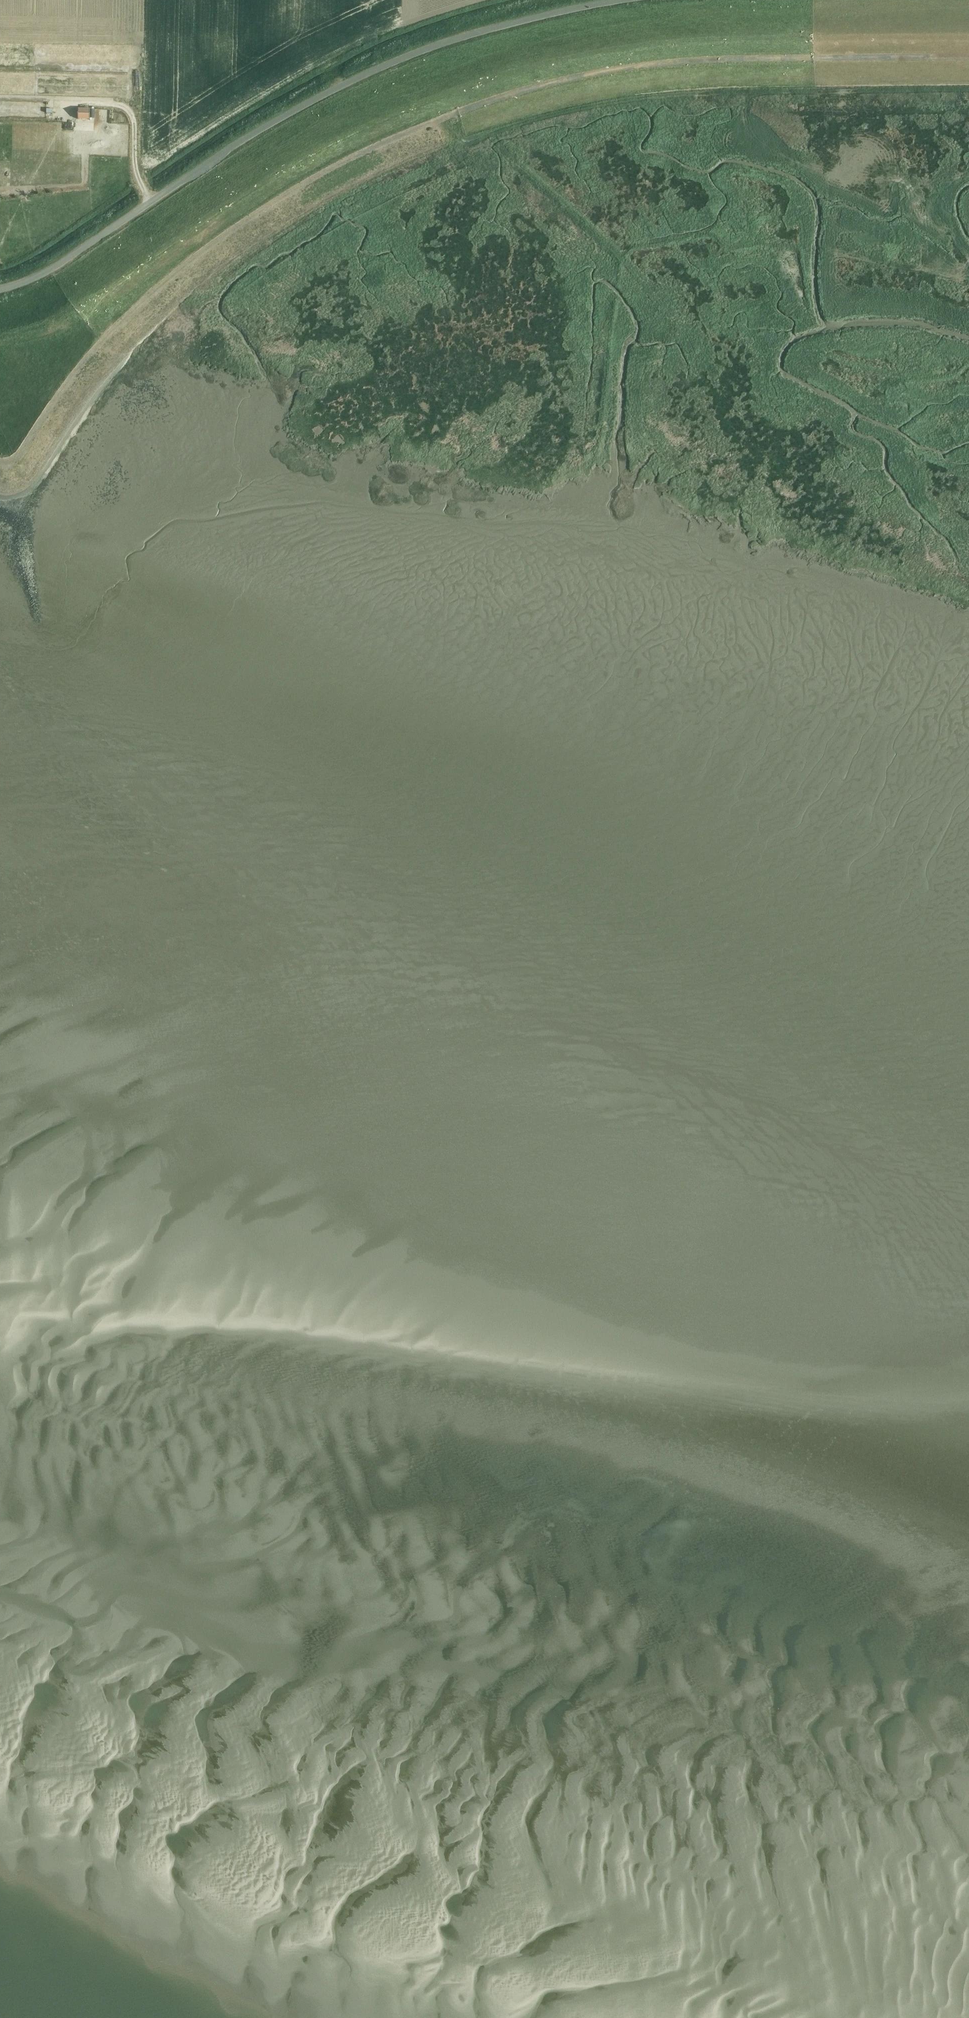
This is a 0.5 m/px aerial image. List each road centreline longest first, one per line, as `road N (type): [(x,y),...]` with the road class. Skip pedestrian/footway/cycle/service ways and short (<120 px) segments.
road 1 (unclassified): [(0,289),(52,268),(311,99),(421,49),(618,0)]

